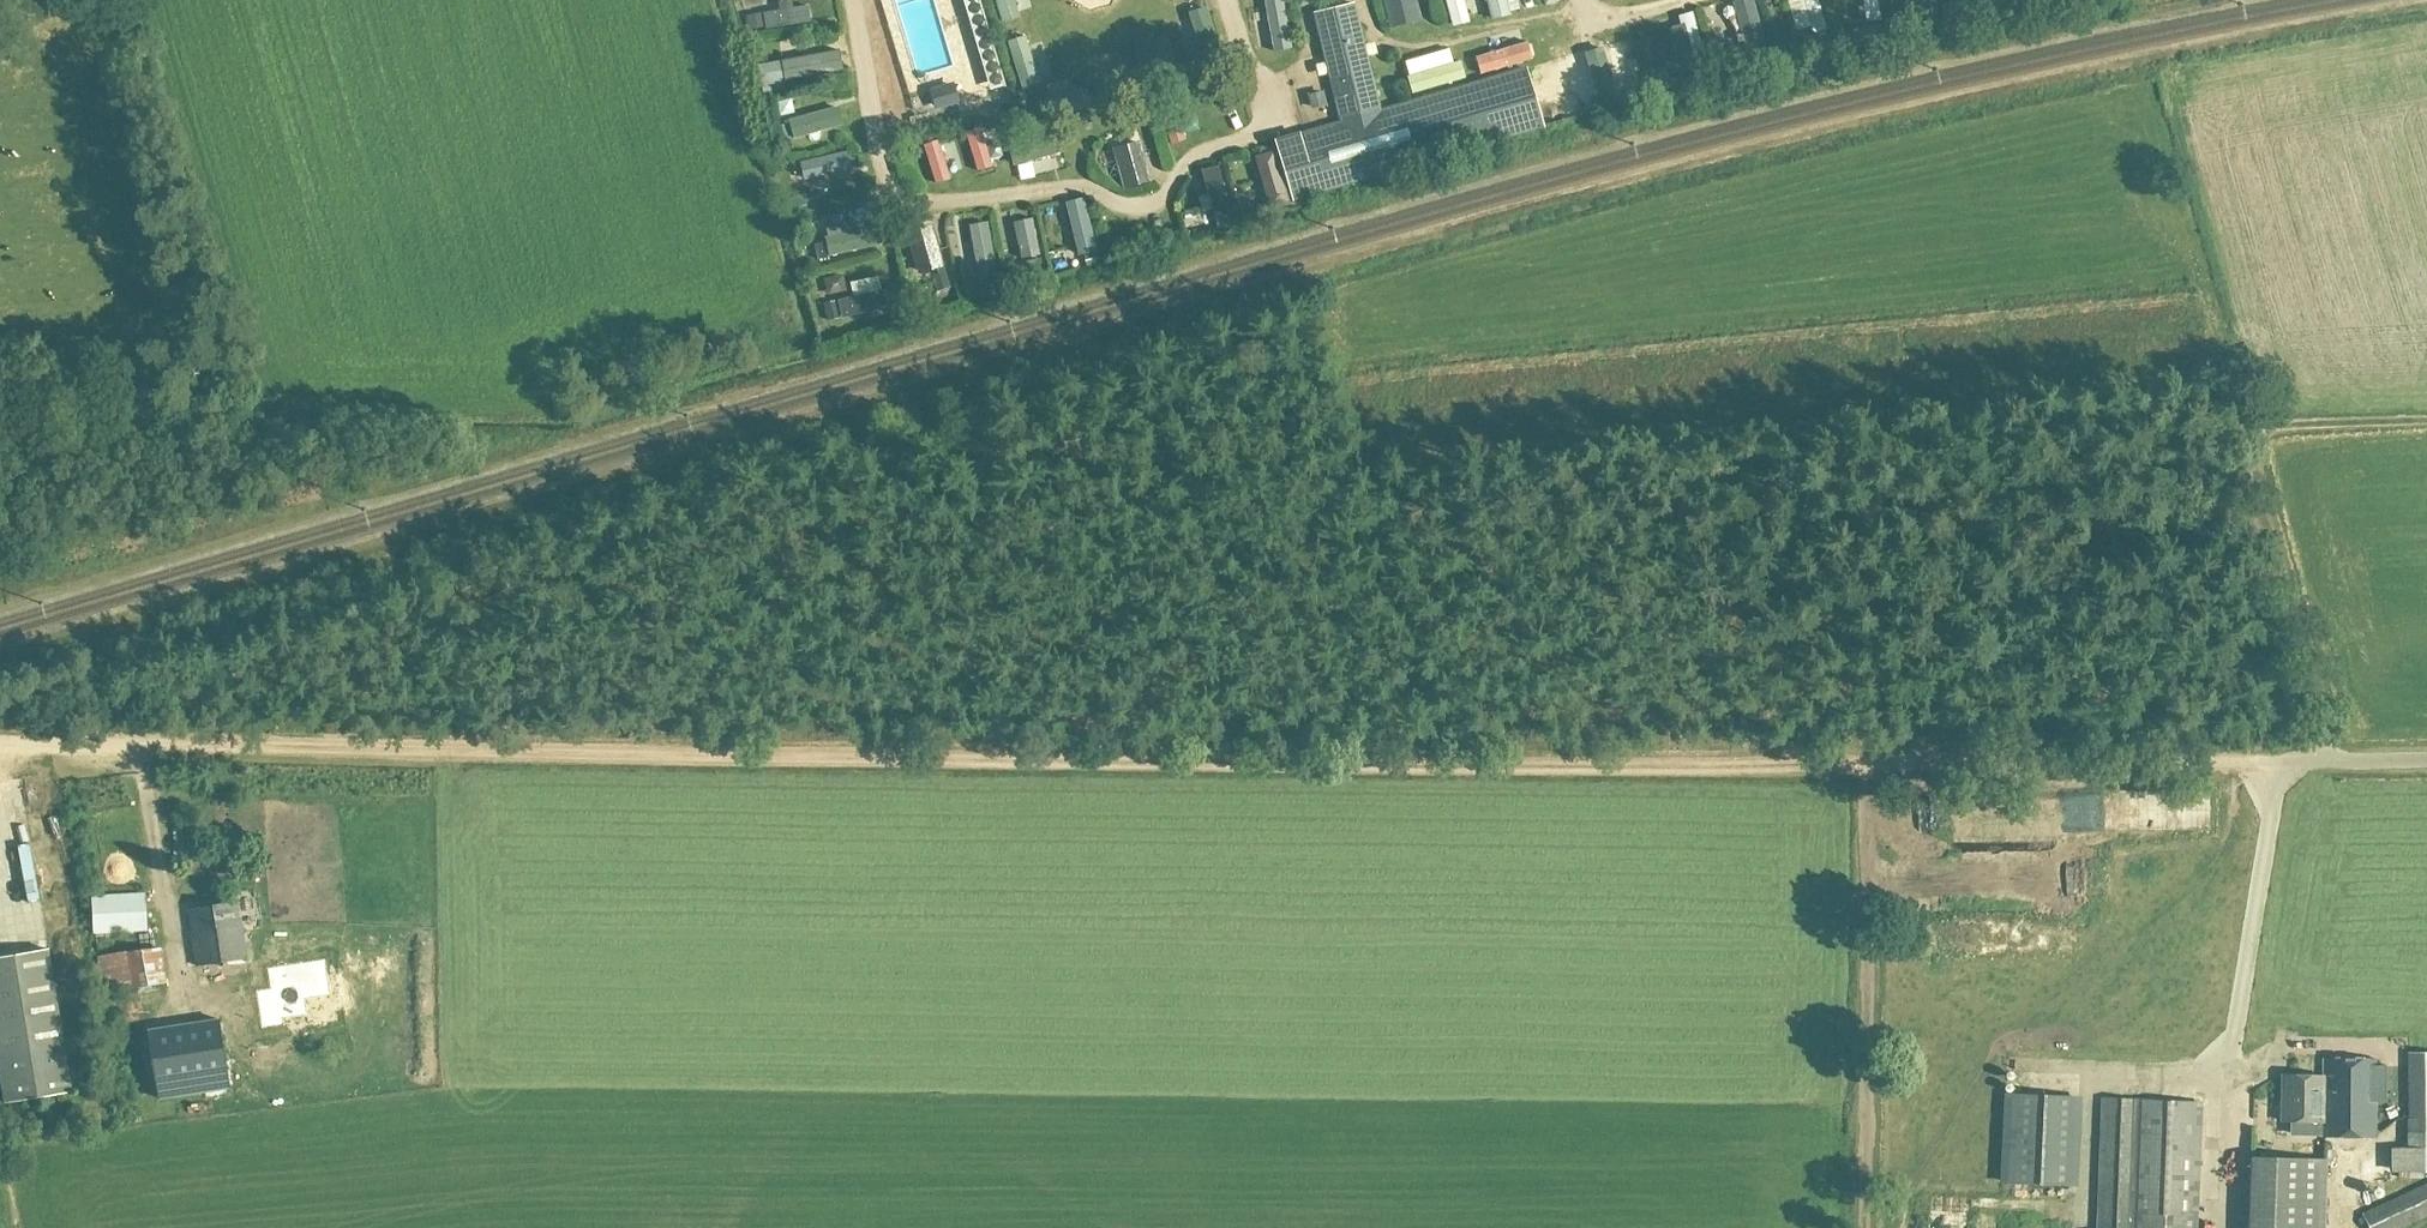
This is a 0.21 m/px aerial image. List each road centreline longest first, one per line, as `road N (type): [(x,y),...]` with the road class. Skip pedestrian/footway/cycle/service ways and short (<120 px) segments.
road 1 (unclassified): [(0,741),(903,758),(2426,759)]
road 2 (track): [(2426,418),(2292,423),(2264,431),(2254,445),(2319,672),(2322,761)]
road 3 (track): [(1868,763),(1867,1227)]

